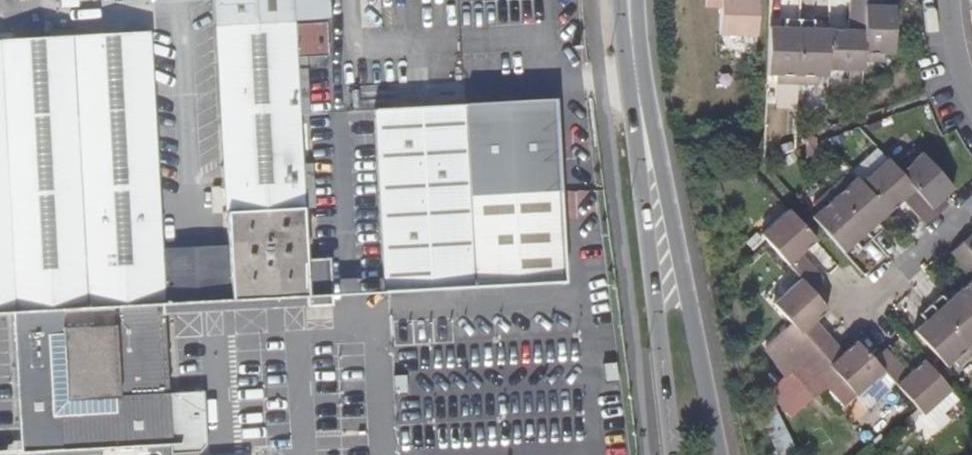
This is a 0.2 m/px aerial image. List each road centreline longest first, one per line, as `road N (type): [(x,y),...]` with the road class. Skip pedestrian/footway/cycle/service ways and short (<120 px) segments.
road 1 (tertiary): [(719,454),(638,0)]
road 2 (tertiary): [(619,0),(673,454)]
road 3 (residential): [(855,309),(971,206)]

